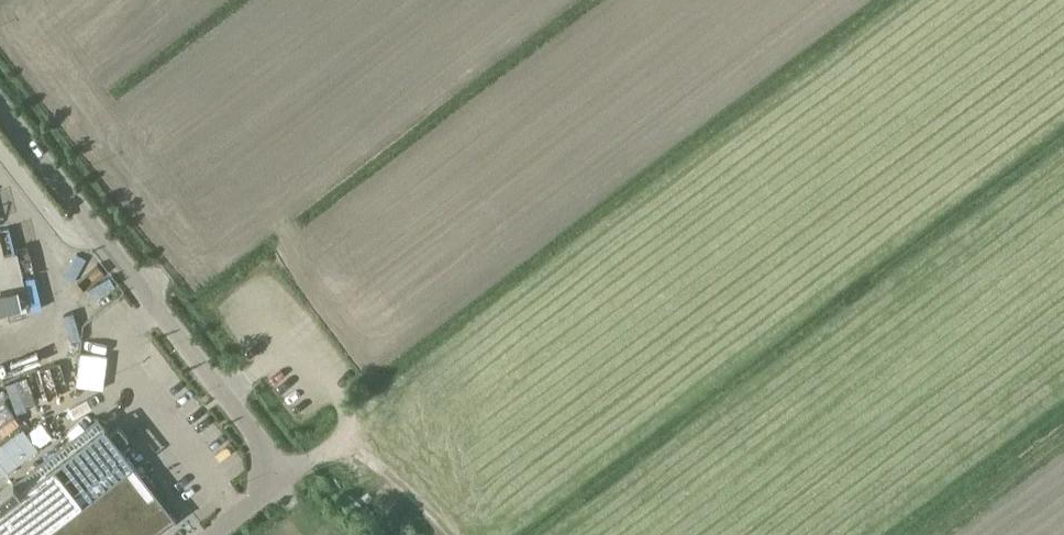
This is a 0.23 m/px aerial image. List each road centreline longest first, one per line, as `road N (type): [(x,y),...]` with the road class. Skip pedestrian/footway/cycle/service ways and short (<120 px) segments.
road 1 (unclassified): [(211,534),(285,477),(0,109)]

